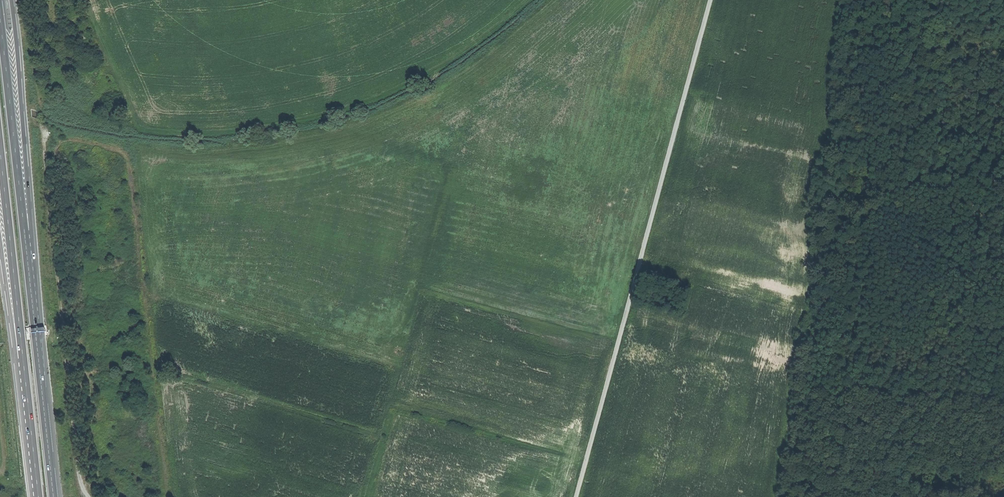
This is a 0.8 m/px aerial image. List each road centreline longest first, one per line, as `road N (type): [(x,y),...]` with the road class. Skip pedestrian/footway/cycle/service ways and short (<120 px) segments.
road 1 (track): [(712,0),(574,496)]
road 2 (track): [(89,496),(78,473),(42,124)]
road 3 (motorway): [(37,345),(11,0)]
road 4 (track): [(167,496),(130,166)]
road 5 (motorway): [(37,345),(0,20)]
road 6 (track): [(365,496),(421,291)]
road 7 (motorway): [(0,149),(19,351)]
road 8 (motorway): [(53,496),(37,345)]
road 9 (motorway): [(19,351),(36,496)]

